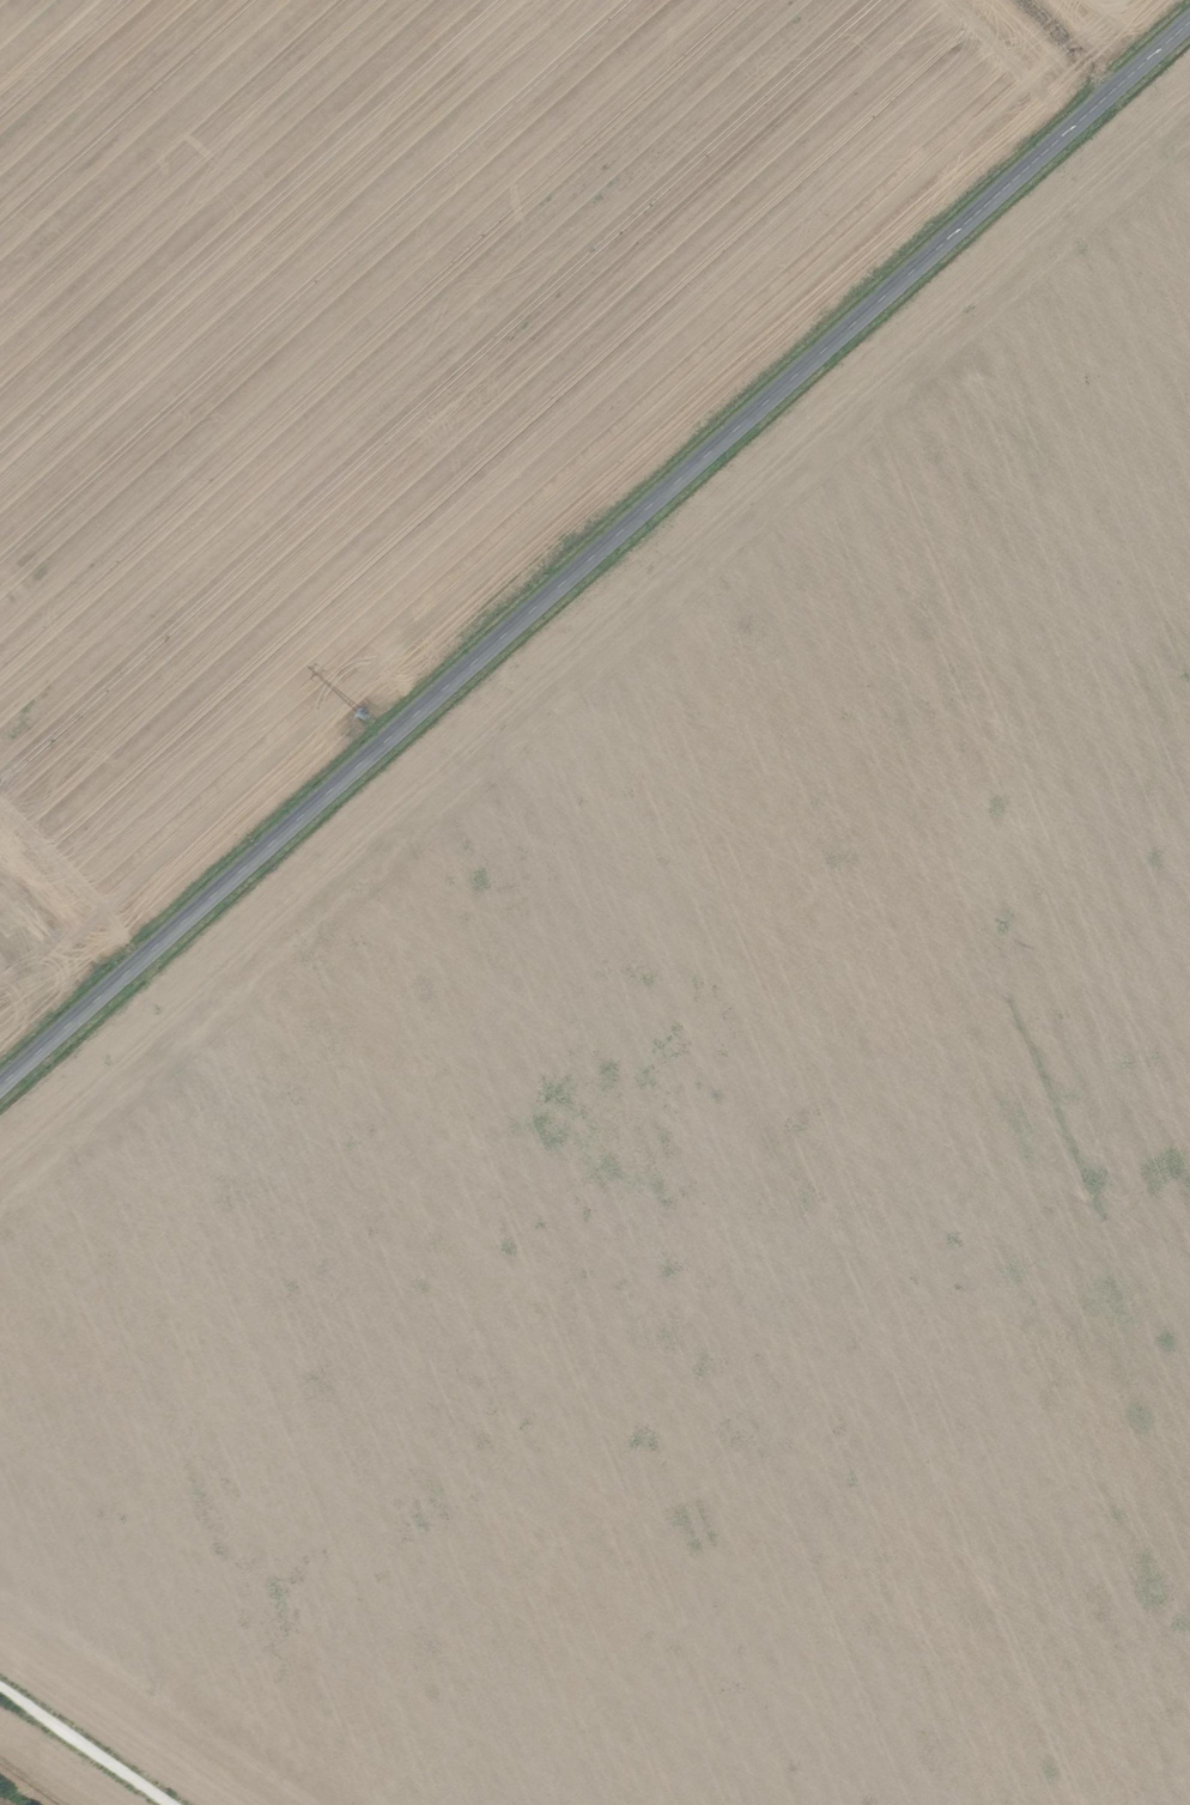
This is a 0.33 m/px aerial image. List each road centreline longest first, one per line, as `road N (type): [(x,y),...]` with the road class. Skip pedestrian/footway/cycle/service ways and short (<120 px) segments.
road 1 (tertiary): [(0,1081),(1189,20)]
road 2 (track): [(0,1688),(172,1804)]

